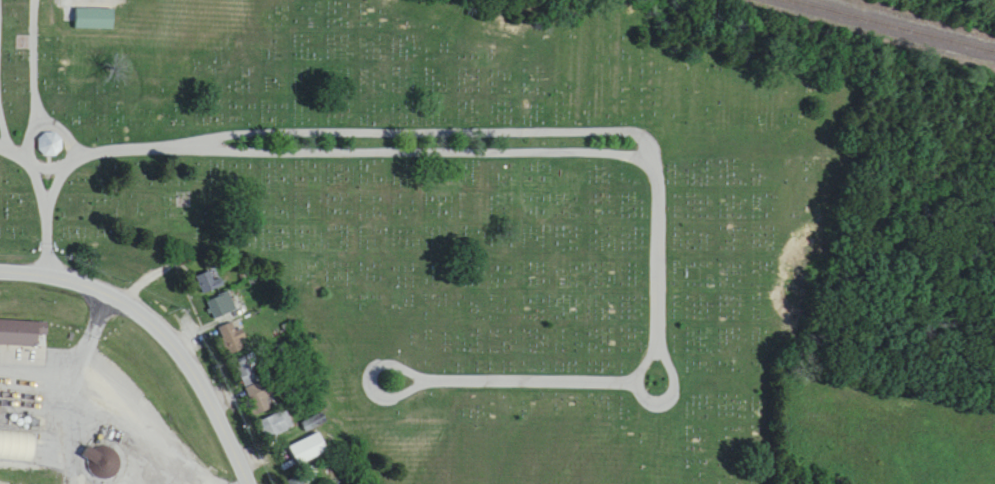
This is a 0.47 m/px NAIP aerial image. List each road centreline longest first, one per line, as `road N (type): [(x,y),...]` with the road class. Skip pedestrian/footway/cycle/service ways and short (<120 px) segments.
road 1 (tertiary): [(251,483),(188,358),(158,324),(90,281),(0,271)]

